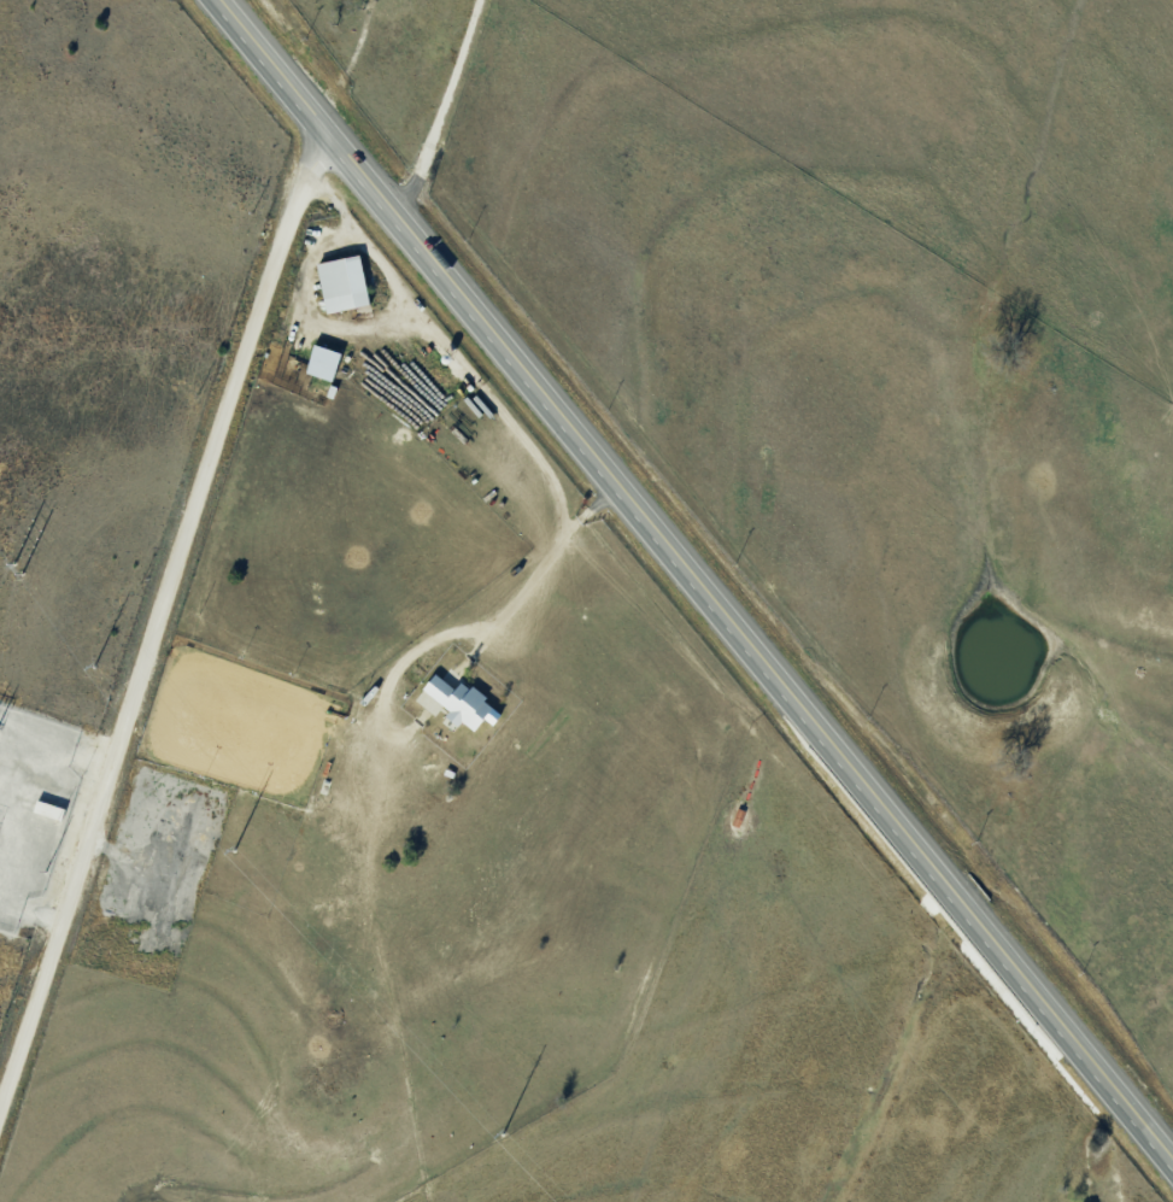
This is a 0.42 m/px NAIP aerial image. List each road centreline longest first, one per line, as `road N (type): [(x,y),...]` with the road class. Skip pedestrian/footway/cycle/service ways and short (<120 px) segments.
road 1 (primary): [(1172,1151),(220,0)]
road 2 (residential): [(0,1096),(293,205),(327,130)]

